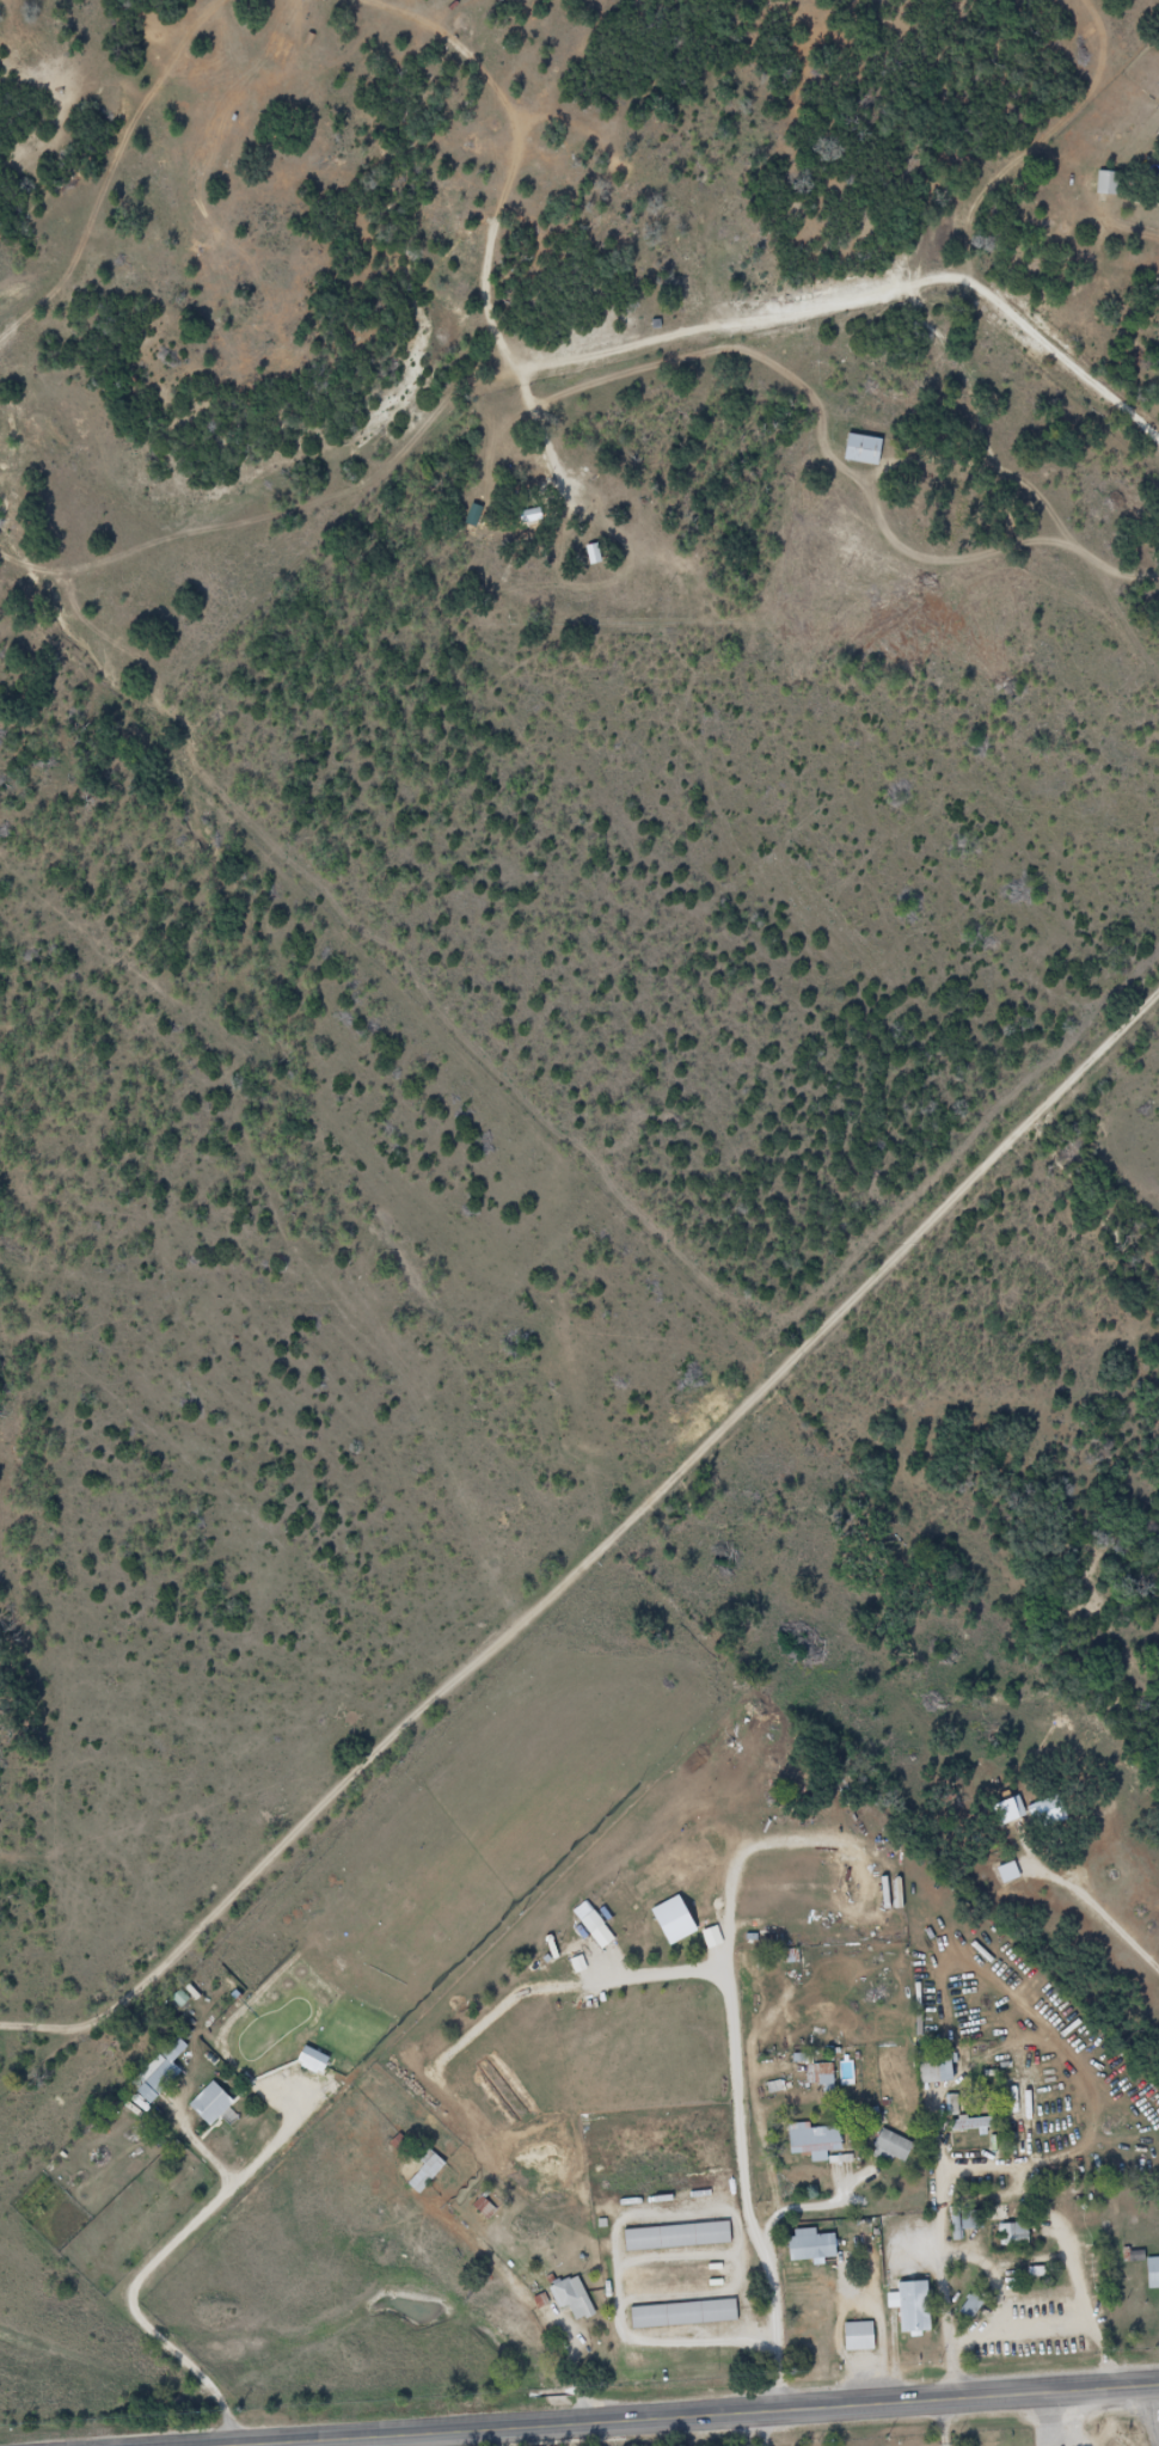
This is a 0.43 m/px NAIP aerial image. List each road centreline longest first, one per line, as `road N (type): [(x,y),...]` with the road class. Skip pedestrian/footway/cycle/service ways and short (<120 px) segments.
road 1 (residential): [(239,0),(207,63),(110,189),(63,333),(60,413),(81,478),(119,514),(155,532),(271,534),(473,445),(558,431),(810,427),(926,460)]
road 2 (secondary): [(1158,2388),(270,2445)]
road 3 (residential): [(1158,583),(1083,564),(1000,479),(926,460)]
road 4 (residential): [(1158,1960),(1047,1855)]

